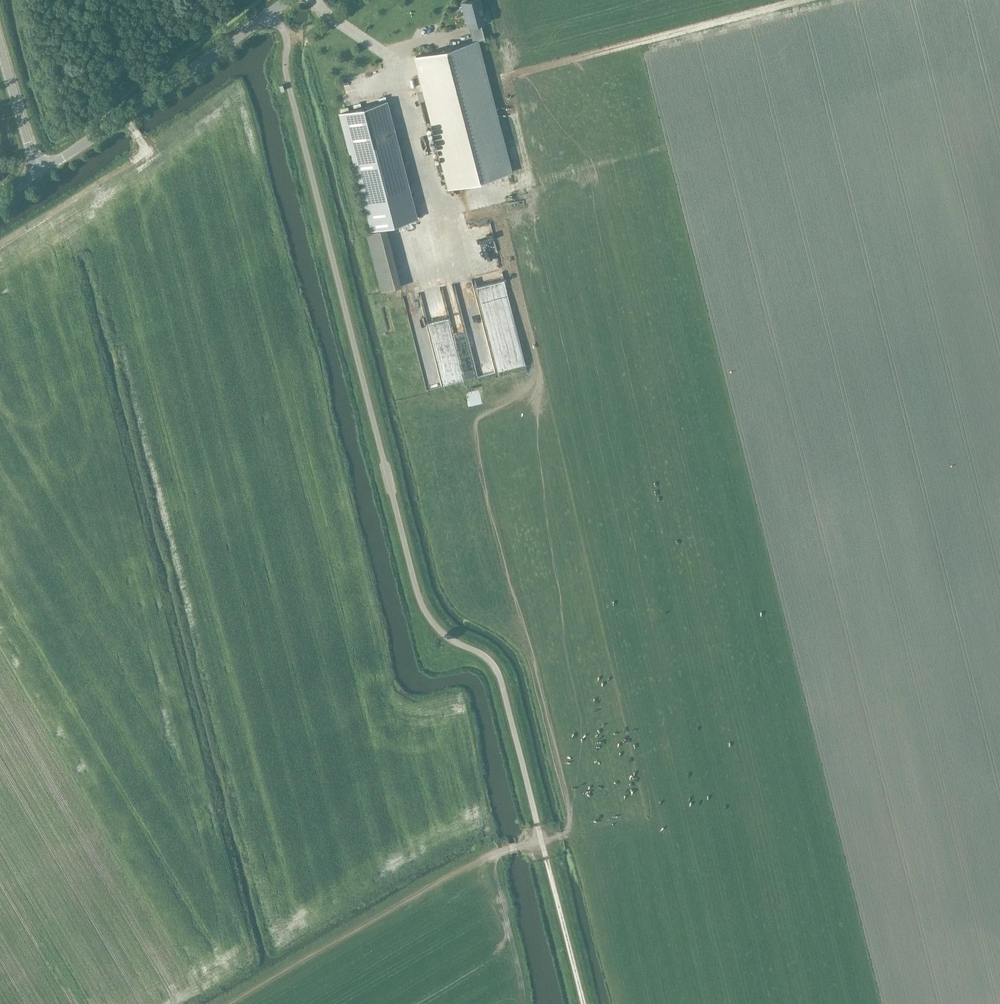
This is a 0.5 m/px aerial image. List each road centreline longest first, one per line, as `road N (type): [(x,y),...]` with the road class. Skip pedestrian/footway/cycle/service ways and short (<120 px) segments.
road 1 (unclassified): [(546,859),(497,672),(436,627),(416,589),(289,88),(287,35),(269,14)]
road 2 (track): [(802,0),(511,75),(528,174),(521,185),(439,213),(394,64)]
road 3 (unclassified): [(35,173),(269,14)]
road 4 (unclassified): [(35,173),(0,42)]

